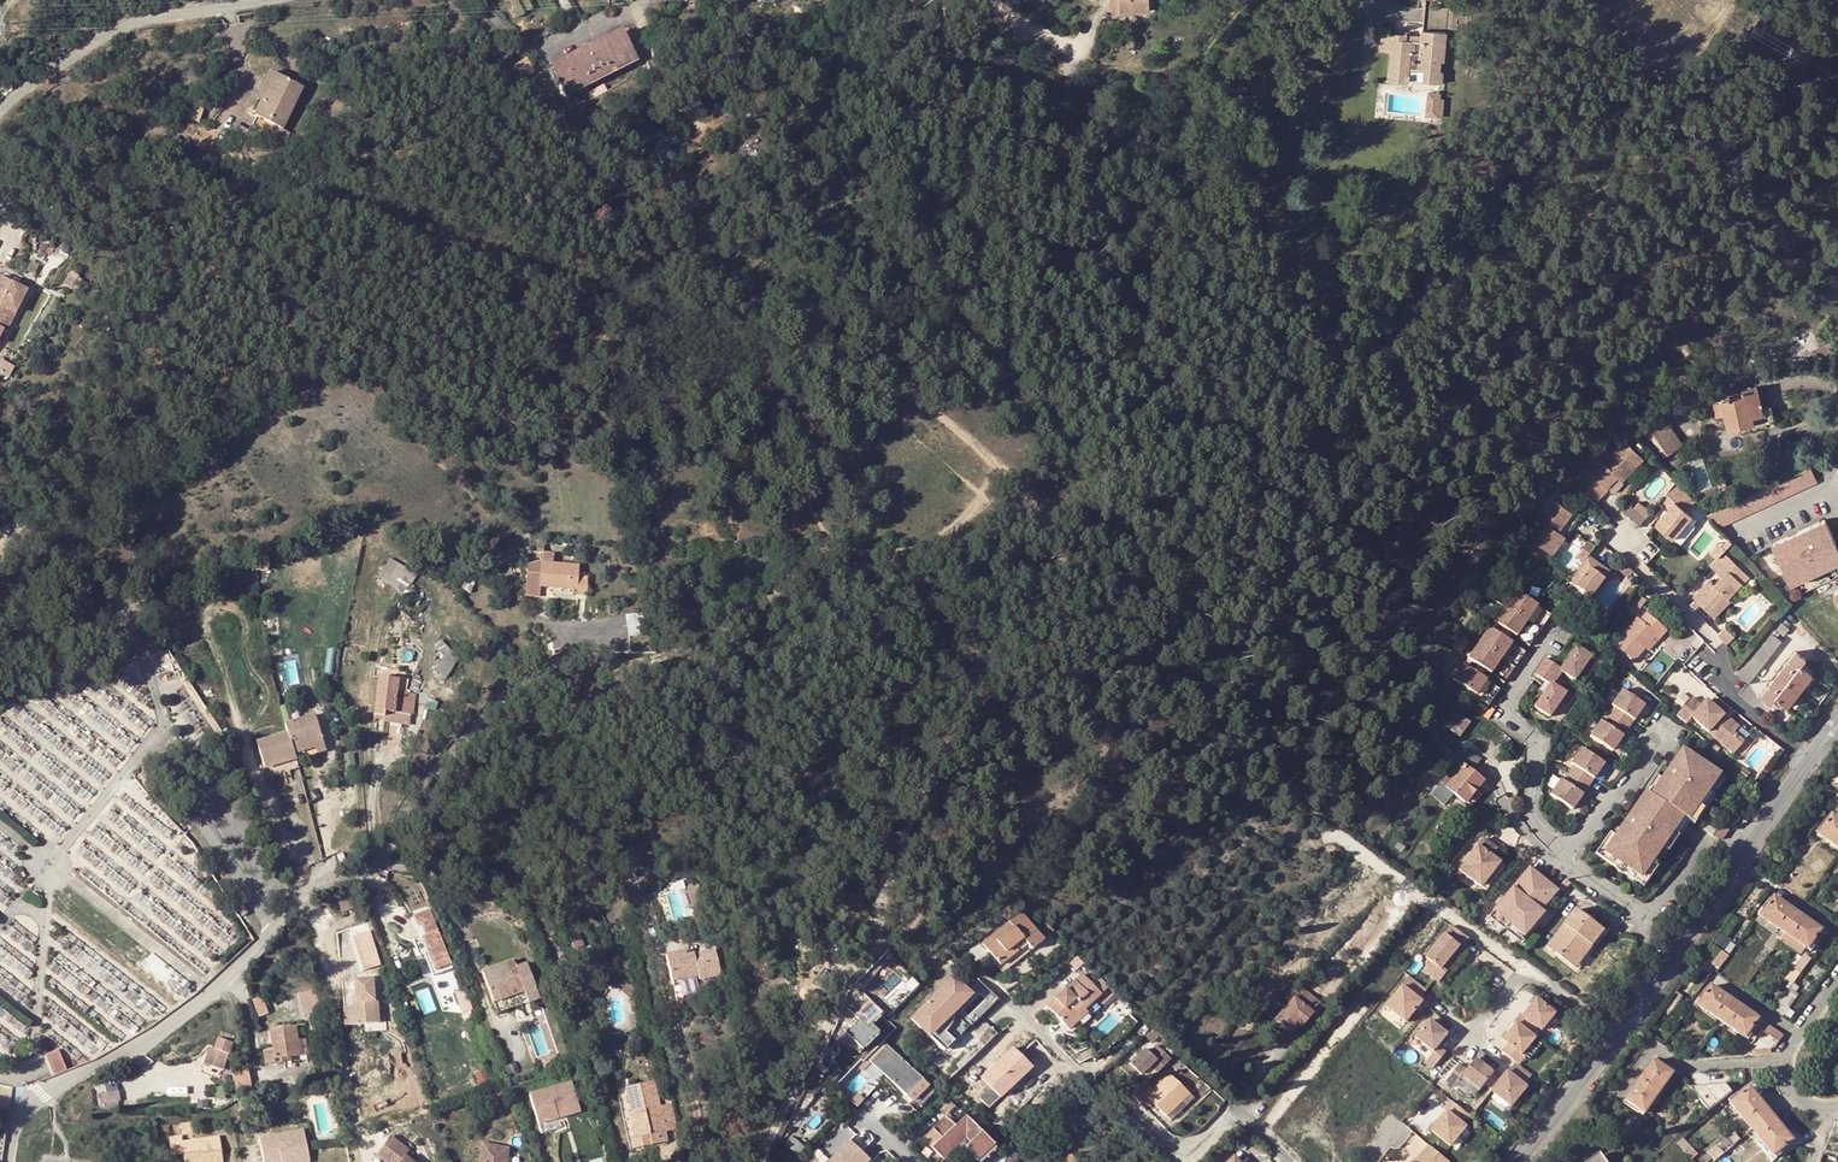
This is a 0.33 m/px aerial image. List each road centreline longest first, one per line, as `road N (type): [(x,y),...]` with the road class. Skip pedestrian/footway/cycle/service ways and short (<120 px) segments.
road 1 (track): [(761,1161),(849,987),(873,959),(925,780),(955,725),(990,690),(1114,608),(1123,570),(1084,545),(1052,536),(813,559),(771,601),(746,610),(698,649),(650,663),(577,658)]
road 2 (unclassified): [(8,1161),(15,1115),(41,1093),(159,1034),(259,949),(299,899),(376,870),(413,798),(503,694),(577,658)]
road 3 (tertiary): [(1518,1161),(1681,948),(1837,721)]
road 4 (track): [(1249,0),(1200,59),(1181,143),(1159,151),(953,67),(942,49),(942,0)]
road 5 (residential): [(0,114),(18,93),(132,23),(246,0)]
road 6 (residential): [(1837,1110),(1799,1101),(1785,1058),(1837,974)]

